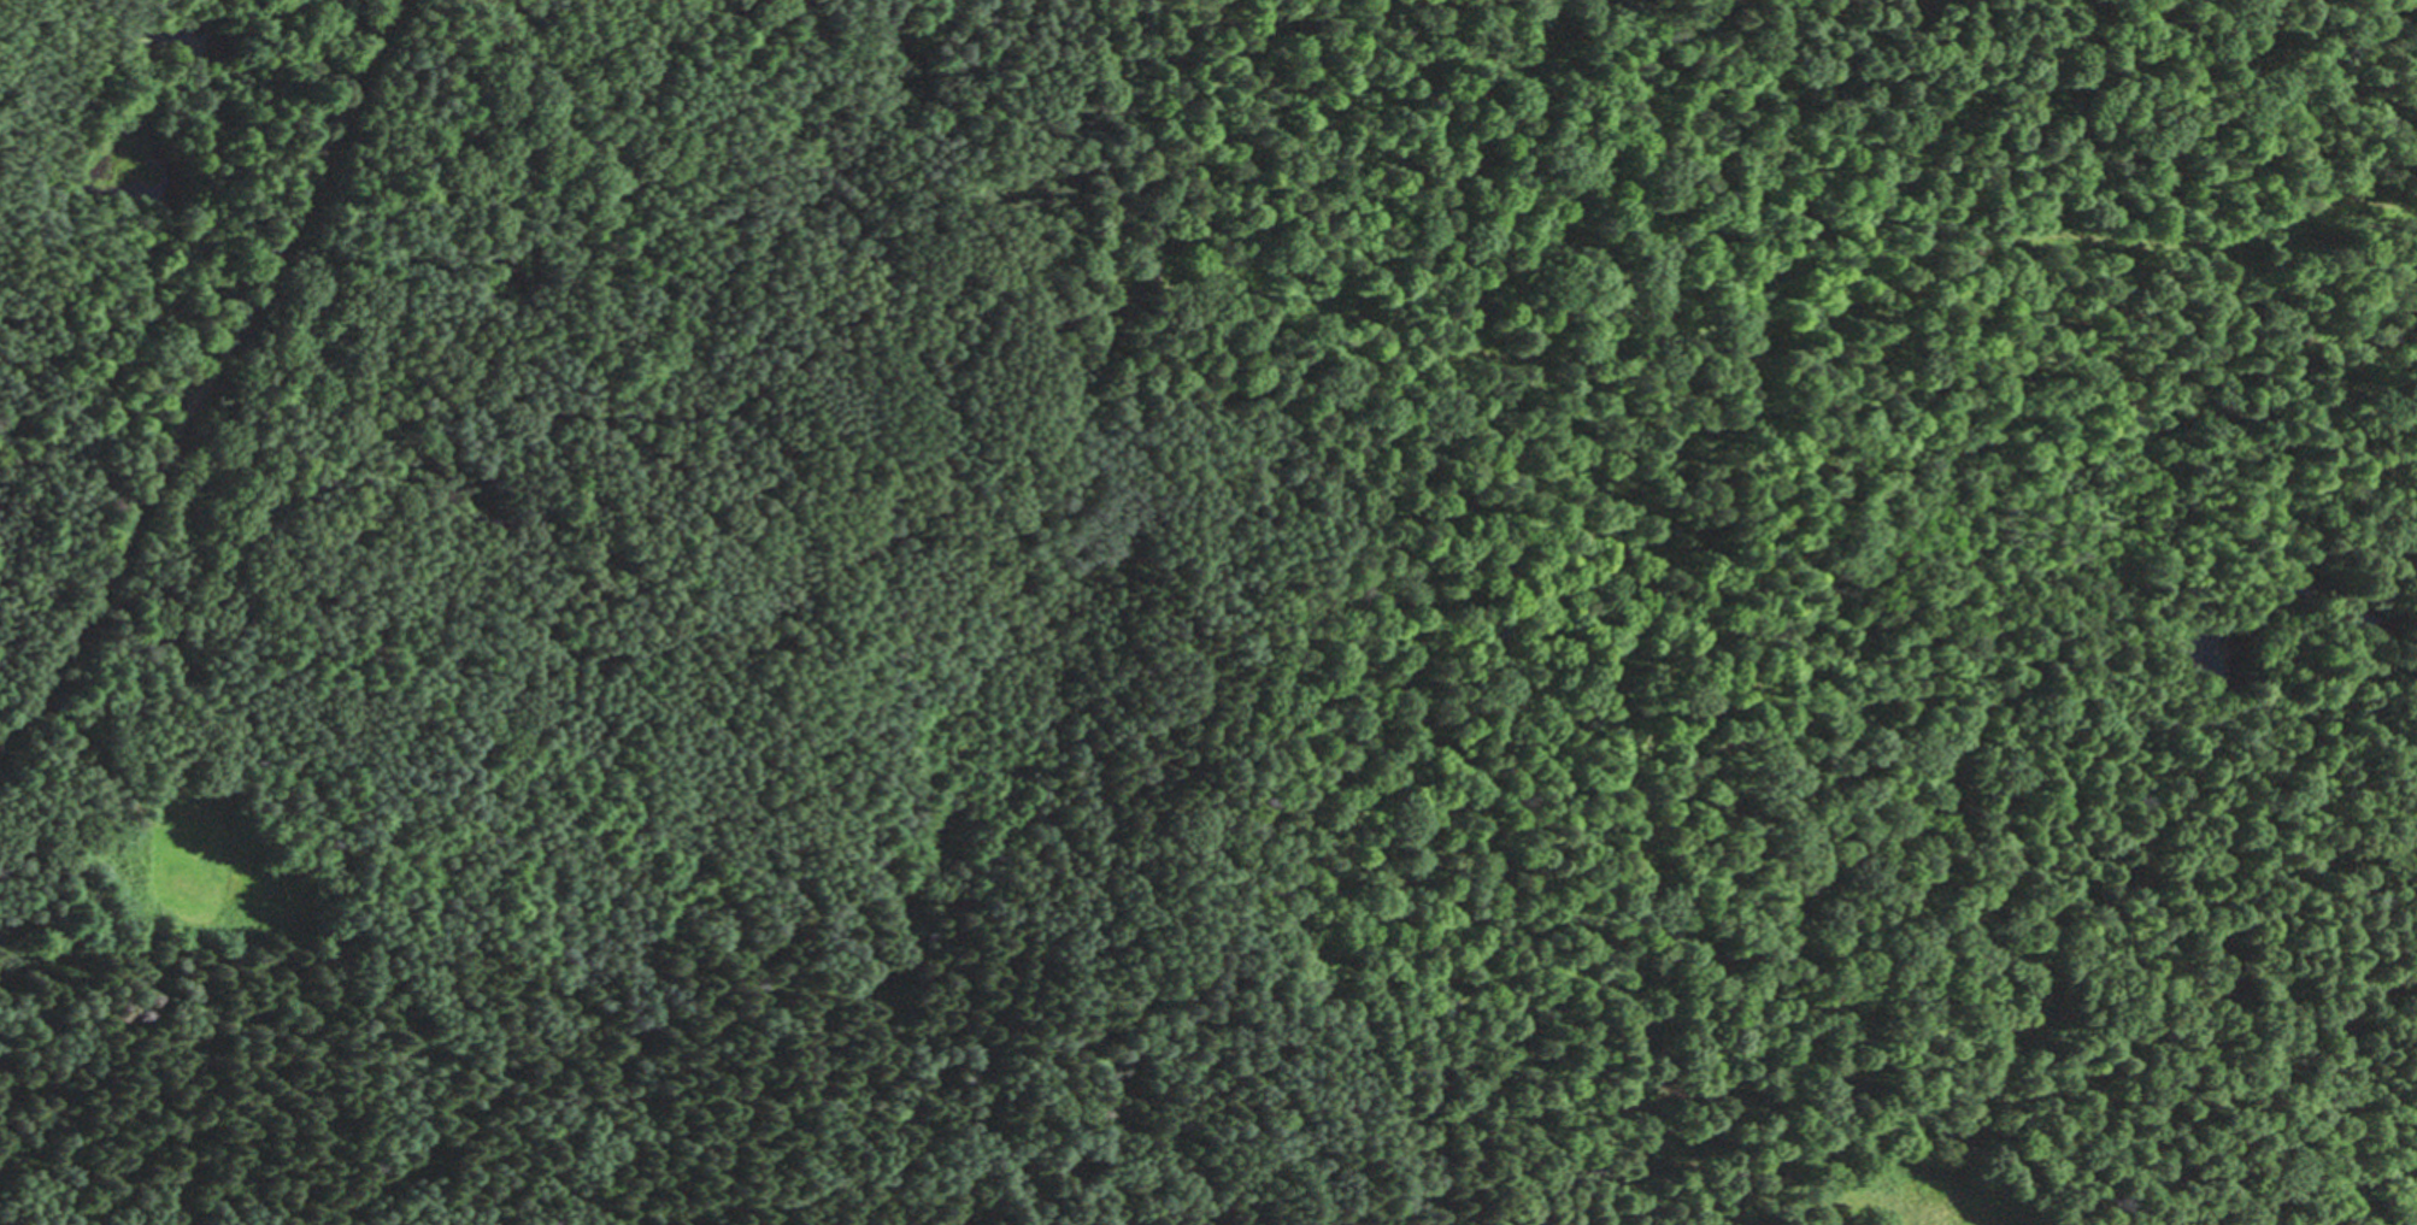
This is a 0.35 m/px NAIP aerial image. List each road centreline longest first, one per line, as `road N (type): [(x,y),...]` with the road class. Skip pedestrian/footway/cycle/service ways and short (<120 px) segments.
road 1 (track): [(0,746),(28,714),(265,306),(399,0)]

